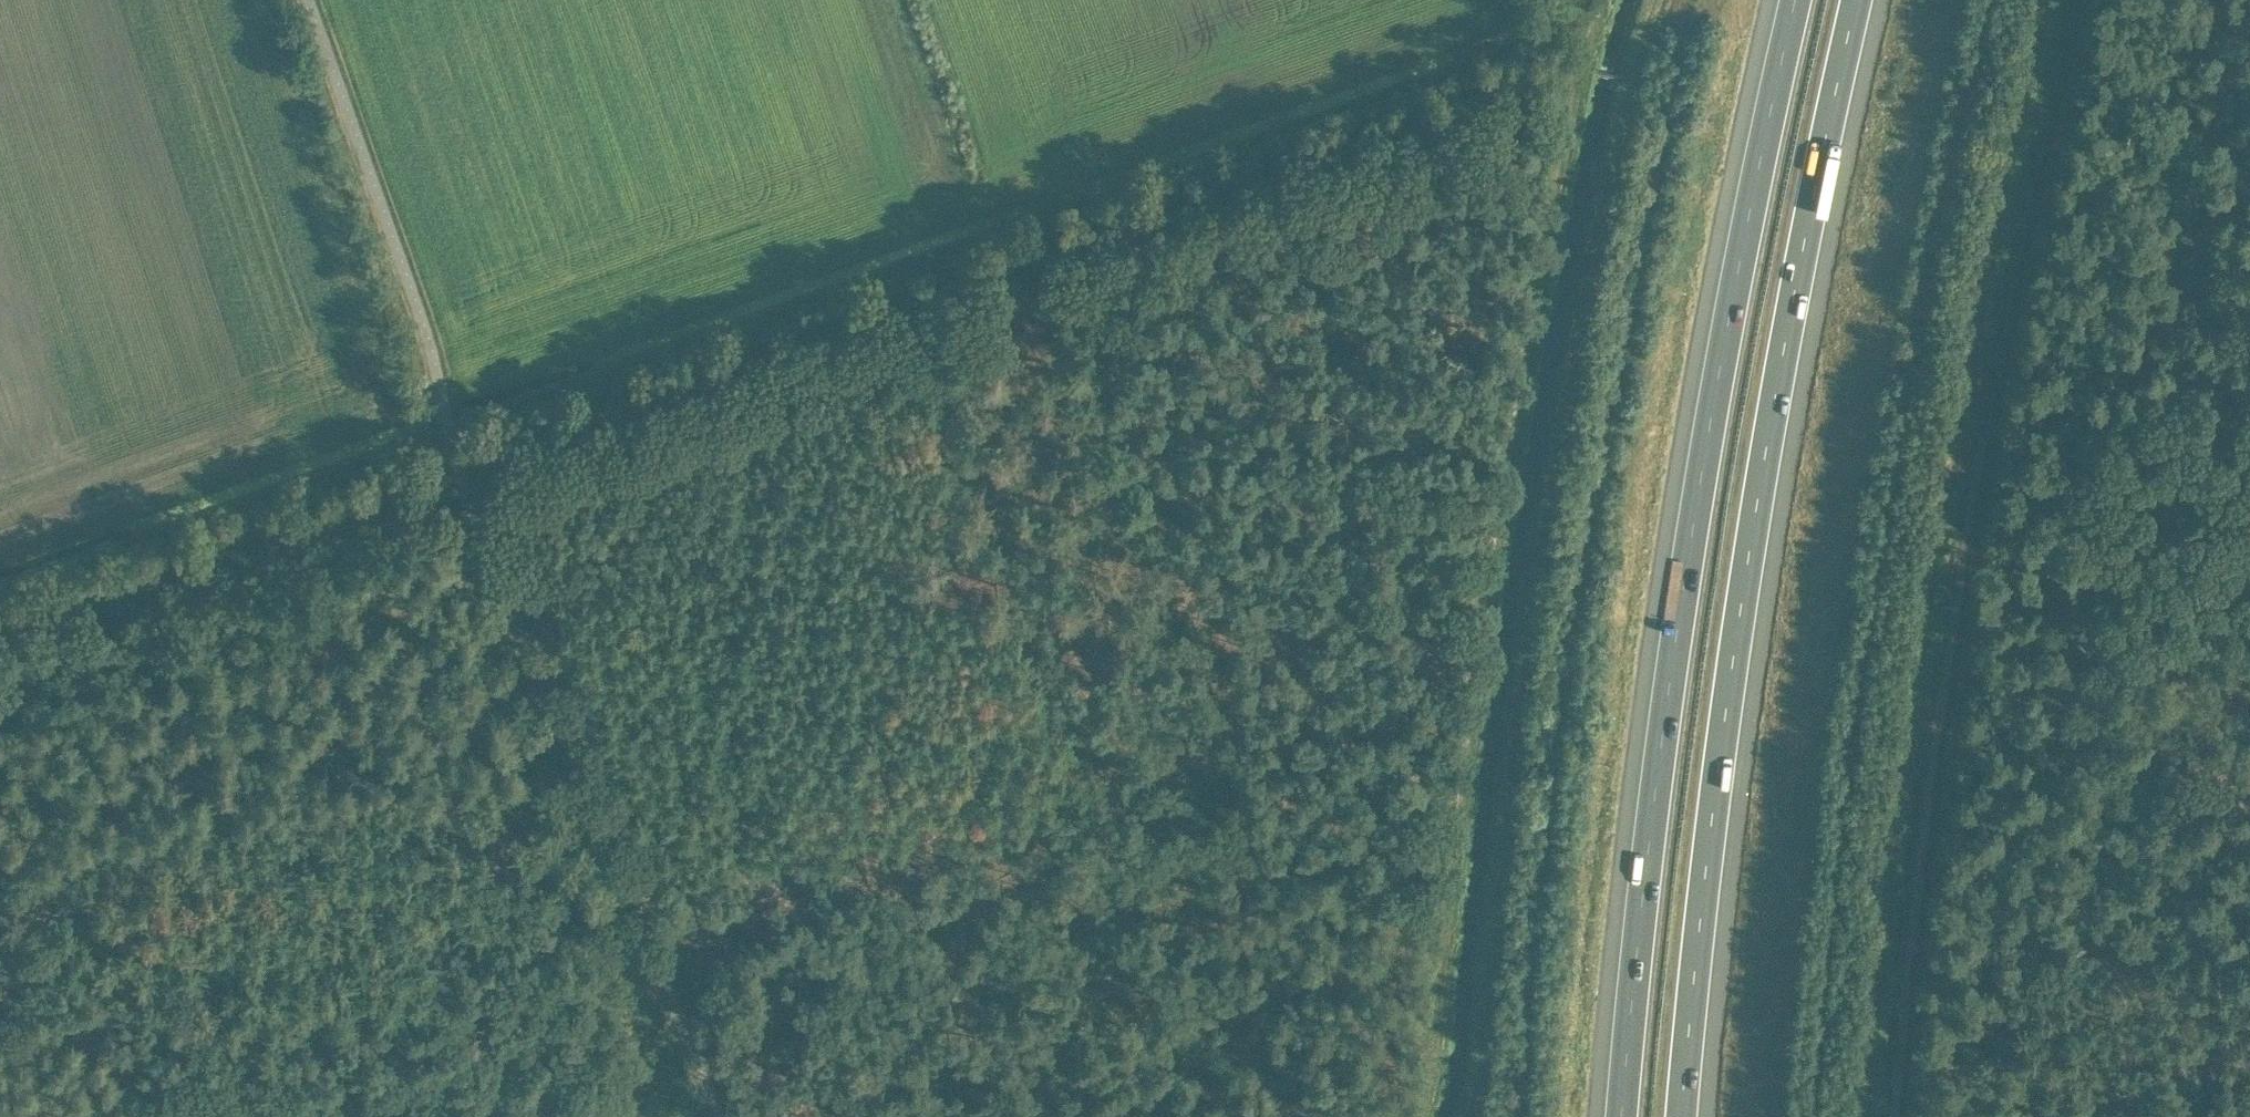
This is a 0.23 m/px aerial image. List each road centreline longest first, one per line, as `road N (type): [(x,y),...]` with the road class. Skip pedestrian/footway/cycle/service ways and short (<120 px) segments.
road 1 (track): [(1416,1116),(1579,107),(1573,66),(1200,152),(460,440)]
road 2 (motorway): [(1681,1116),(1747,569),(1856,0)]
road 3 (motorway): [(1789,0),(1731,263),(1667,709),(1621,1116)]
road 4 (track): [(445,446),(713,1116)]
road 5 (track): [(0,602),(445,446)]

